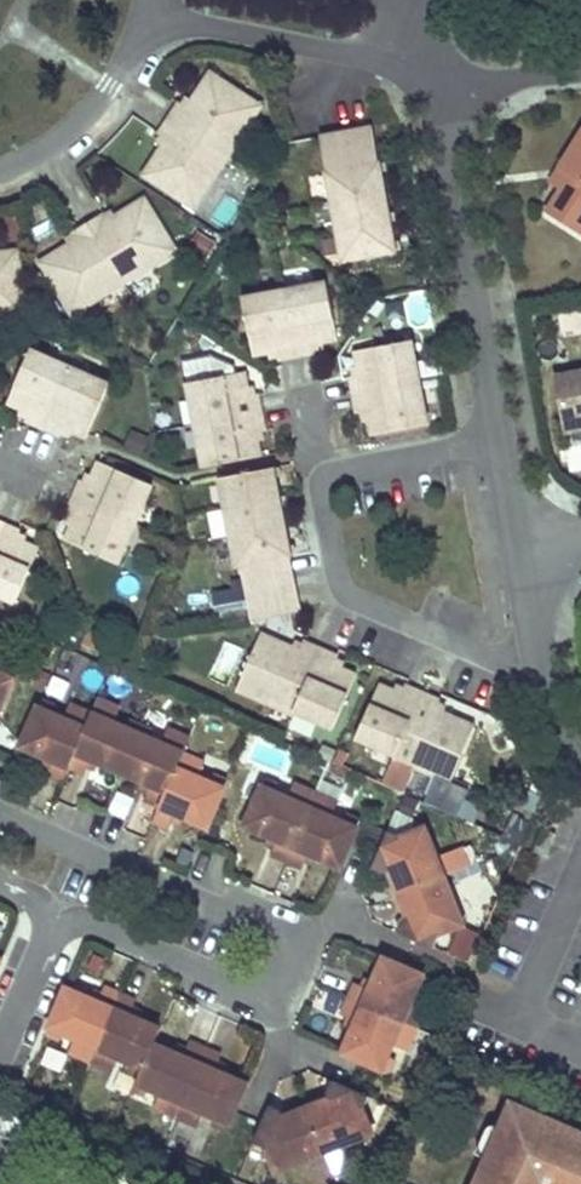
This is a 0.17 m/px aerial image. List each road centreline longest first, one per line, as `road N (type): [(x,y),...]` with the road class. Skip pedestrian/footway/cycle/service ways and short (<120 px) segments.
road 1 (residential): [(58,917),(257,1000),(292,900),(0,775)]
road 2 (residential): [(445,79),(451,167),(498,440)]
road 3 (residential): [(332,476),(324,497),(341,583),(354,599),(540,679)]
road 4 (residential): [(147,35),(198,26),(445,79)]
road 5 (residential): [(0,169),(68,134),(147,35)]
road 6 (residential): [(498,440),(332,476)]
road 7 (residential): [(58,917),(0,1052)]
road 8 (residential): [(445,79),(580,72)]
road 9 (residential): [(517,548),(540,679)]

